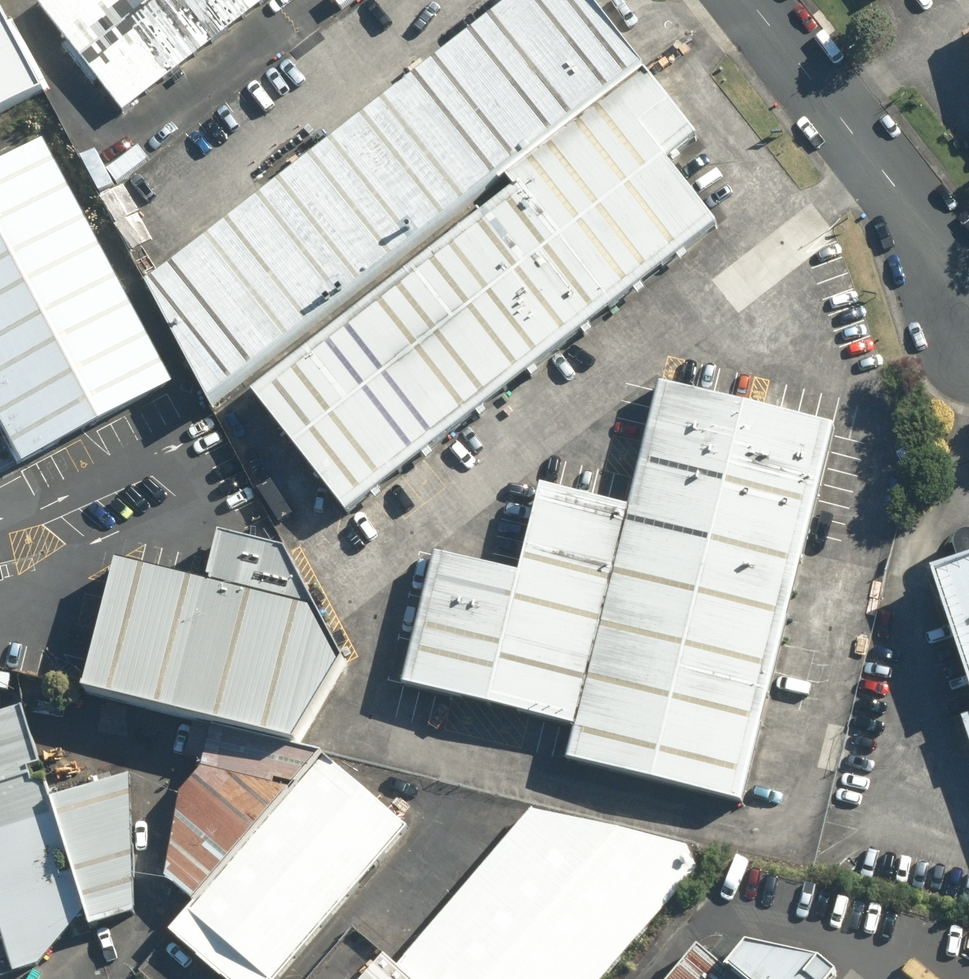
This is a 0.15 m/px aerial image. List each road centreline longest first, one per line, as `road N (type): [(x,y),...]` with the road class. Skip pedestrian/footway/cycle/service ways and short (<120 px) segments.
road 1 (residential): [(749,0),(874,160),(968,327)]

